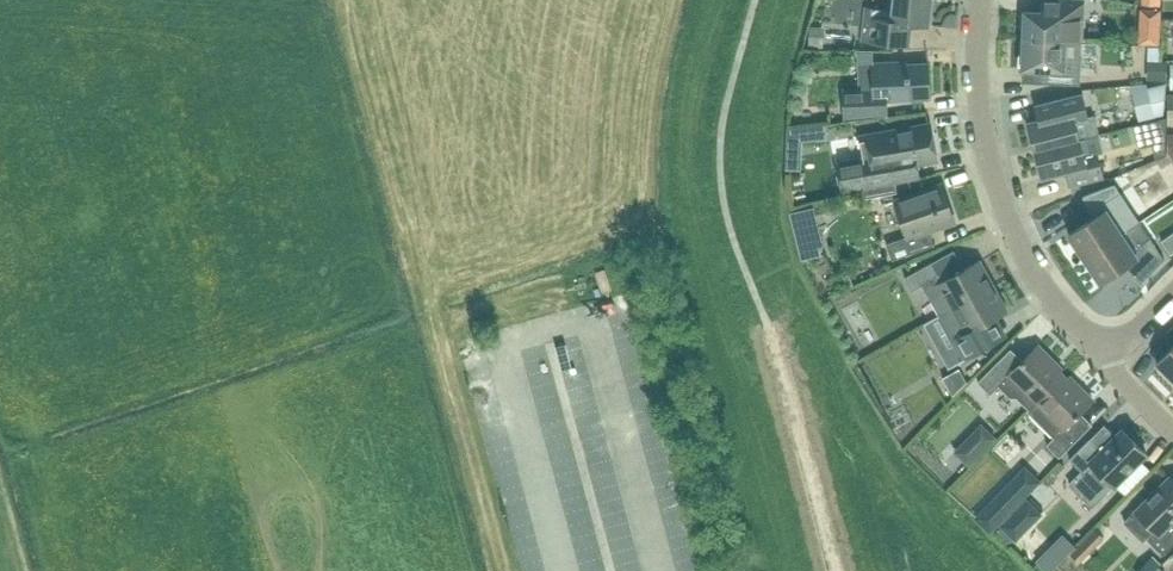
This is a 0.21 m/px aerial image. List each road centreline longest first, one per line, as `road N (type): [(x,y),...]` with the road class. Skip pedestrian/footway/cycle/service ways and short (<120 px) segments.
road 1 (residential): [(1105,362),(1016,242),(981,143),(981,0)]
road 2 (track): [(496,570),(422,310)]

